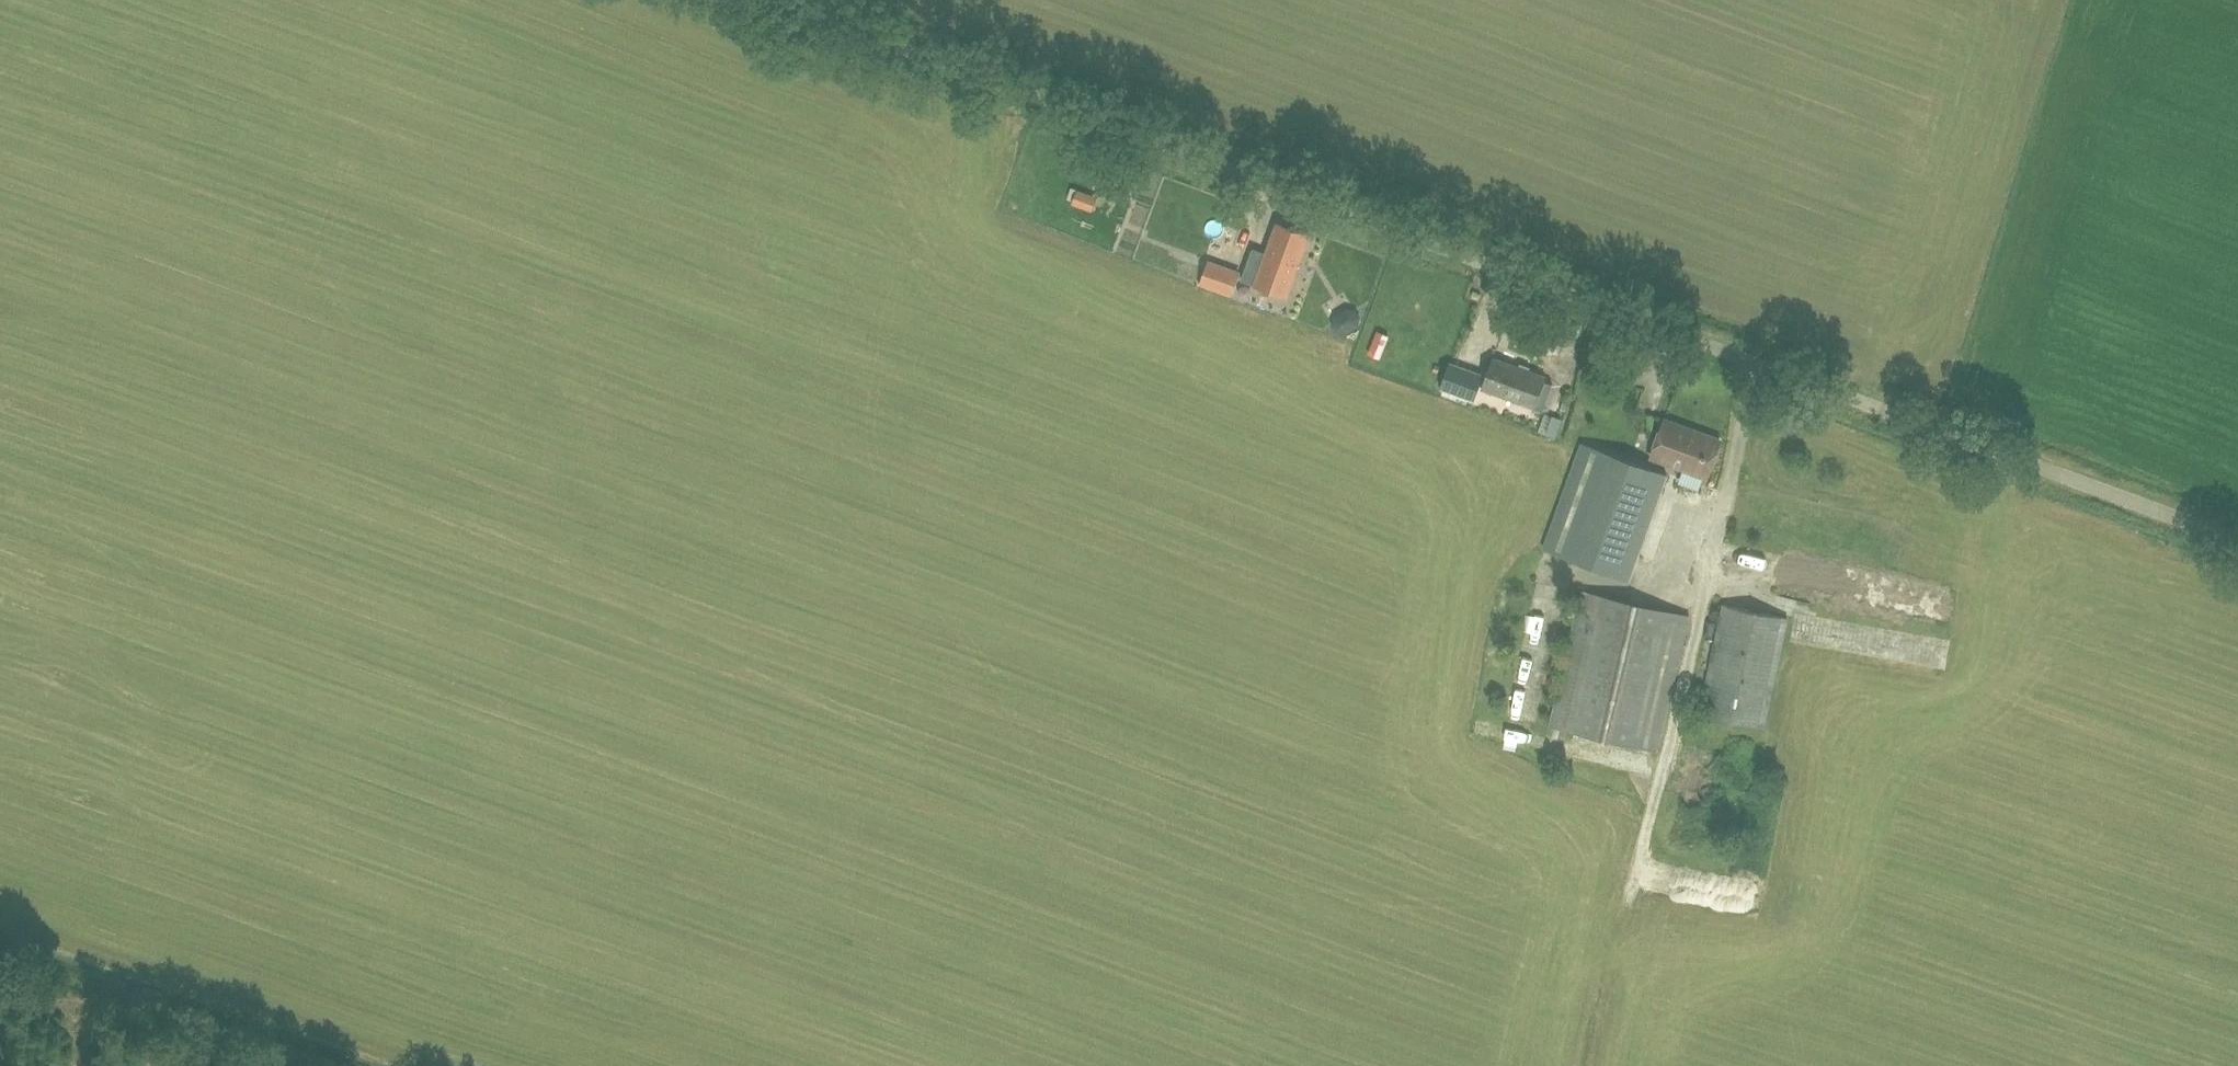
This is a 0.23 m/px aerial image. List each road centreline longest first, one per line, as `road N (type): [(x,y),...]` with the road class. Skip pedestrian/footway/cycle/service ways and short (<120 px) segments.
road 1 (unclassified): [(2237,538),(776,0)]

